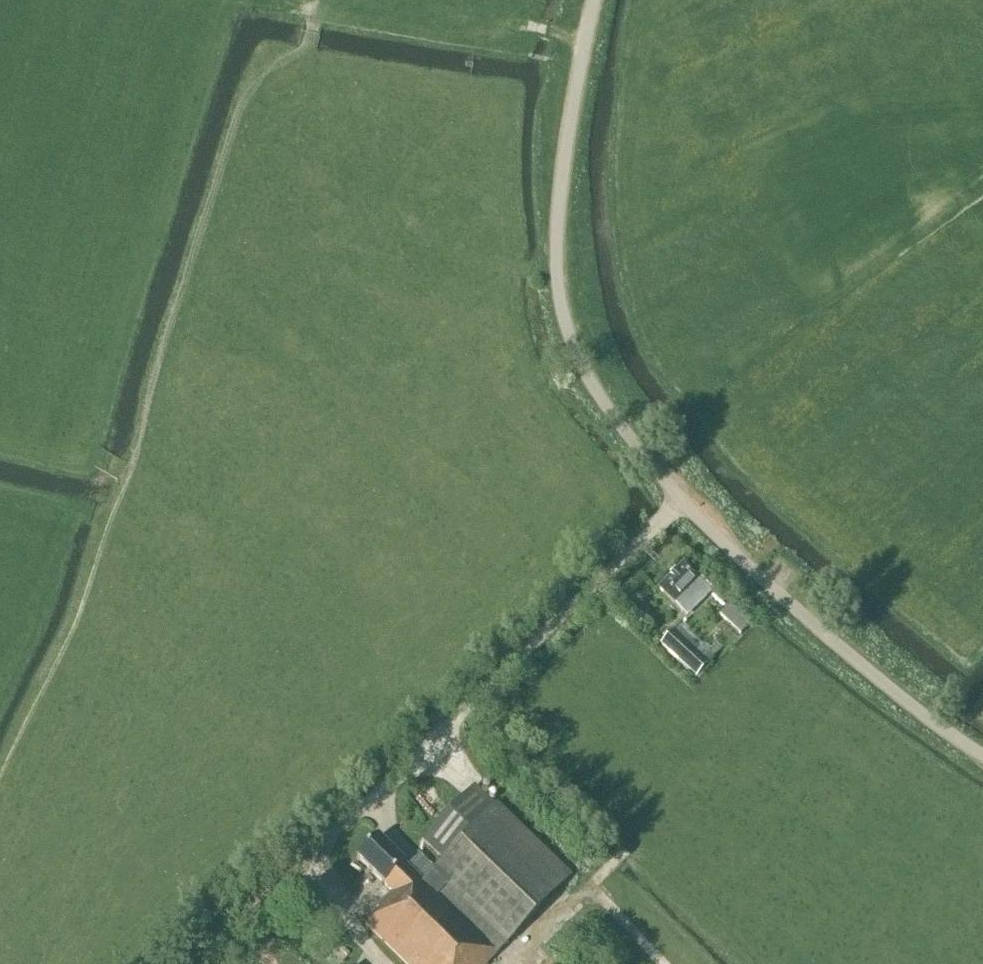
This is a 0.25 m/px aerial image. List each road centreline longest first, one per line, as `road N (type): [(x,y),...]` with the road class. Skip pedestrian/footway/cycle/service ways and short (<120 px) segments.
road 1 (unclassified): [(982,755),(890,689),(707,527),(617,422),(576,353),(557,281),(558,215),(594,0)]
road 2 (track): [(619,853),(512,963)]

